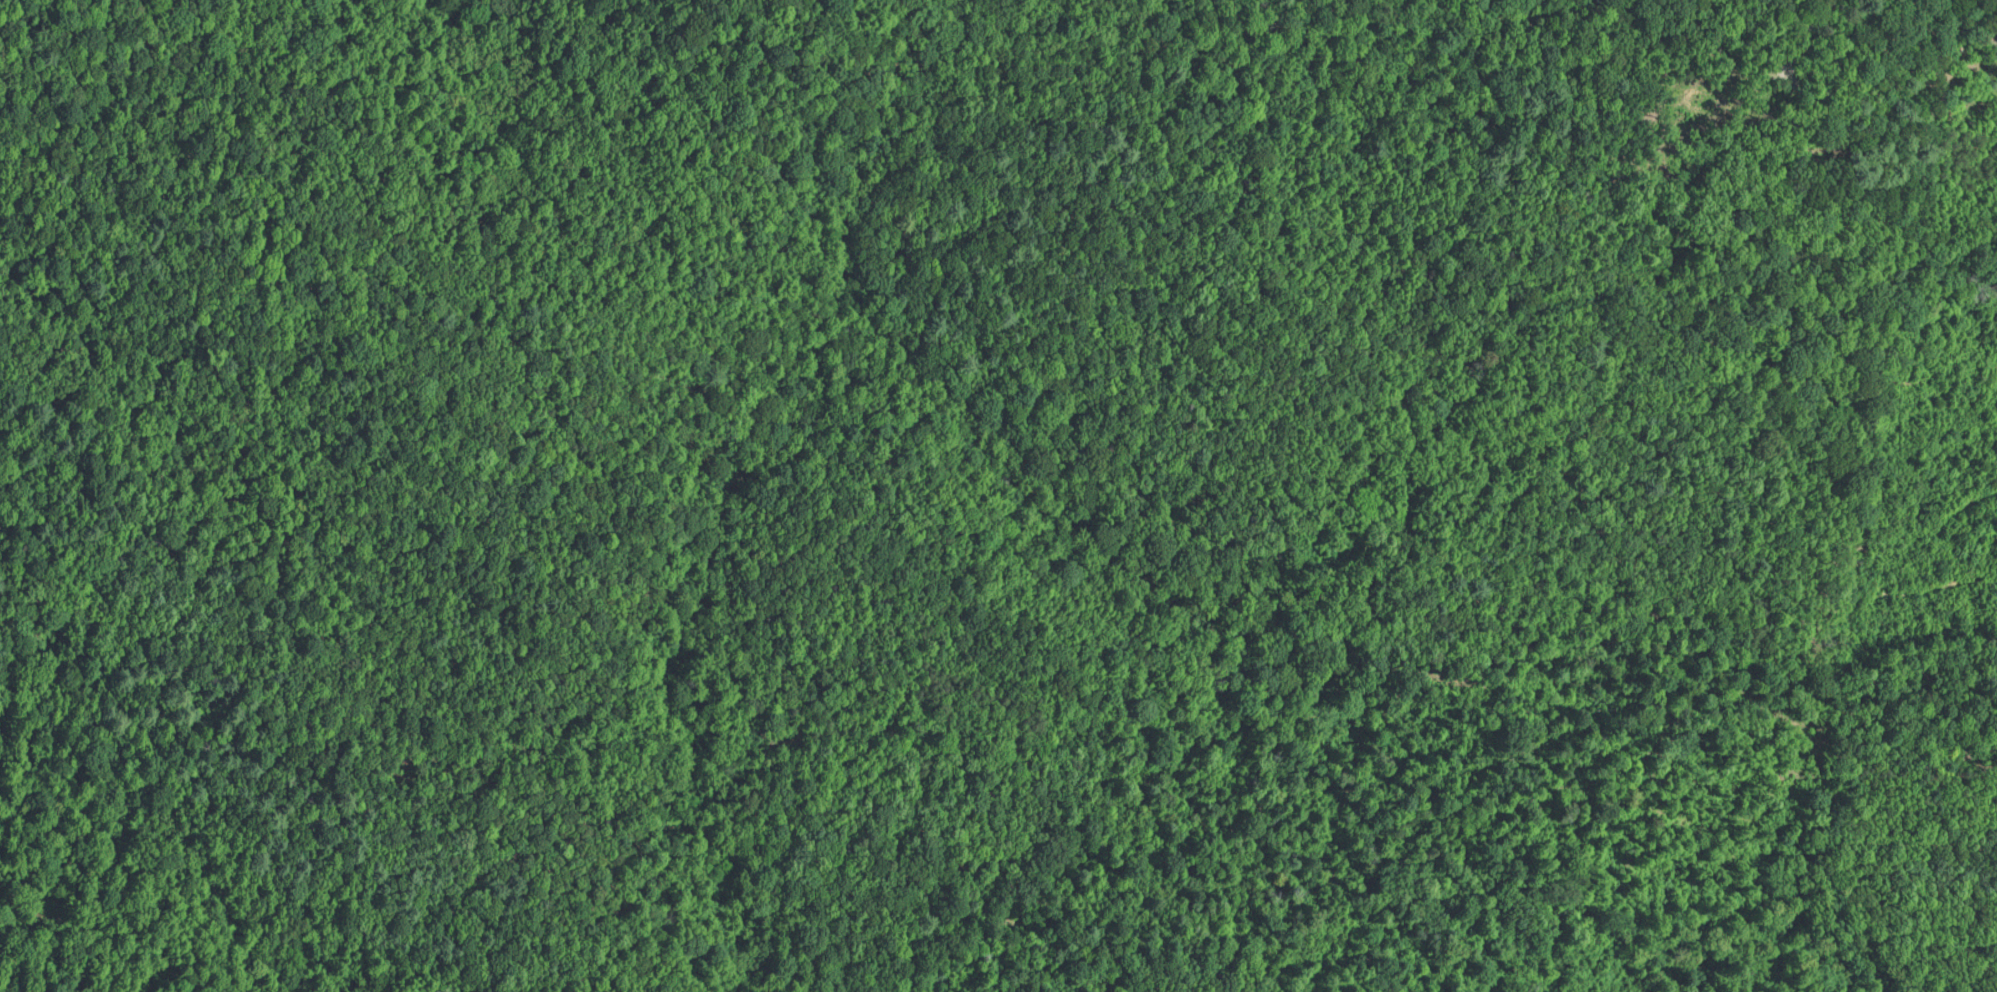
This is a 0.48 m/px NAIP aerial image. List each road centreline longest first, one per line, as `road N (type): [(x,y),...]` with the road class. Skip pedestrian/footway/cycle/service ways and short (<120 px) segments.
road 1 (residential): [(1898,90),(1872,108),(1854,108),(1804,88),(1796,71),(1800,52),(1831,0)]

